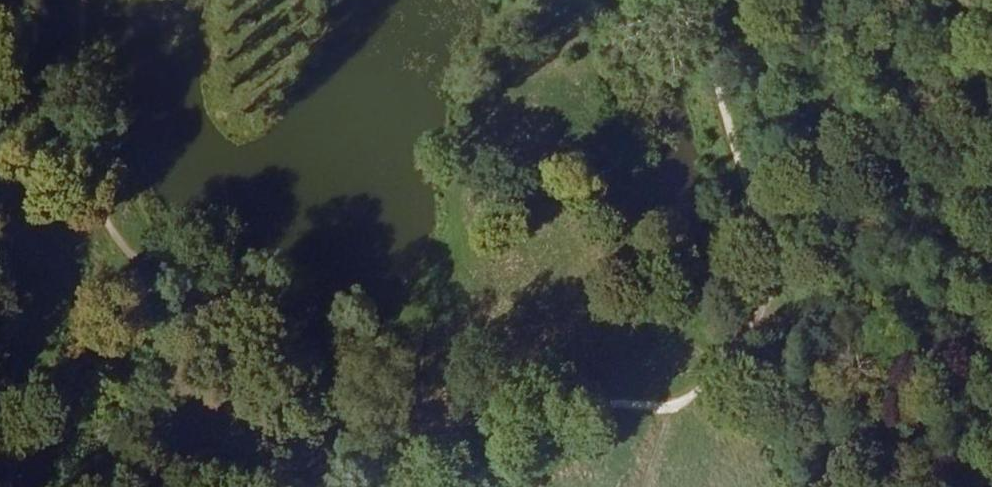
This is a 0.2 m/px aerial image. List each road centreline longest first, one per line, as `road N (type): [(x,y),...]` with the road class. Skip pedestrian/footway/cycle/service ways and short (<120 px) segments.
road 1 (track): [(88,0),(82,110),(105,229),(166,375),(236,472),(274,486)]
road 2 (track): [(297,486),(463,425),(714,371),(756,323)]
road 3 (track): [(756,323),(774,302),(704,0)]
road 4 (track): [(830,486),(774,302)]

